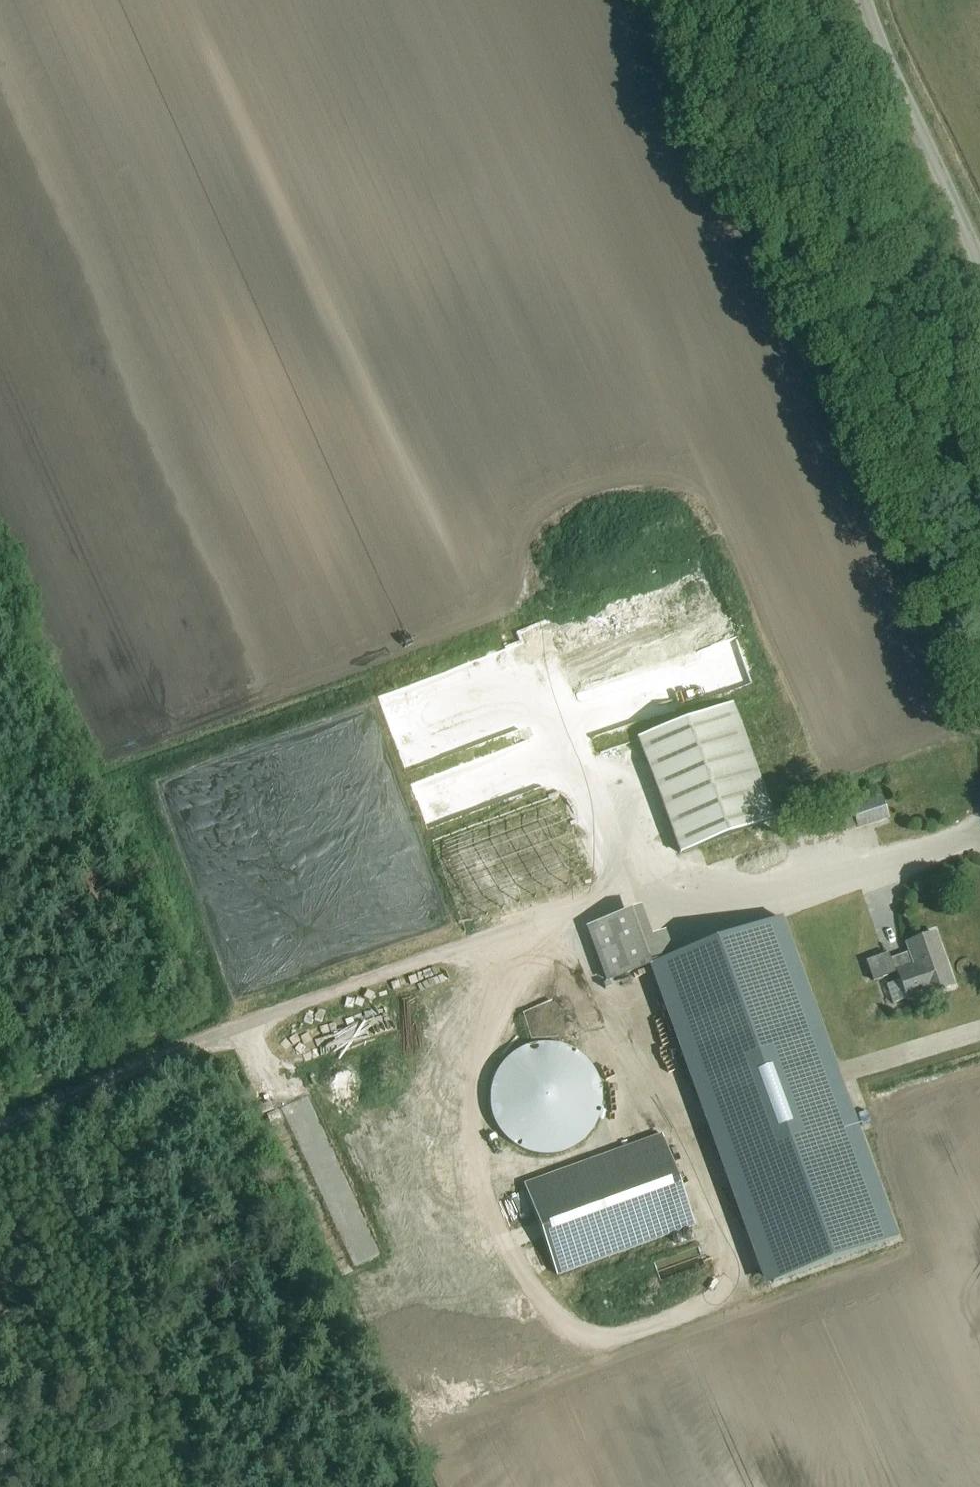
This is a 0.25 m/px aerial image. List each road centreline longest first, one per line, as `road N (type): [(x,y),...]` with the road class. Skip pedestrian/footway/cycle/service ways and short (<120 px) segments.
road 1 (unclassified): [(979,254),(867,0)]

